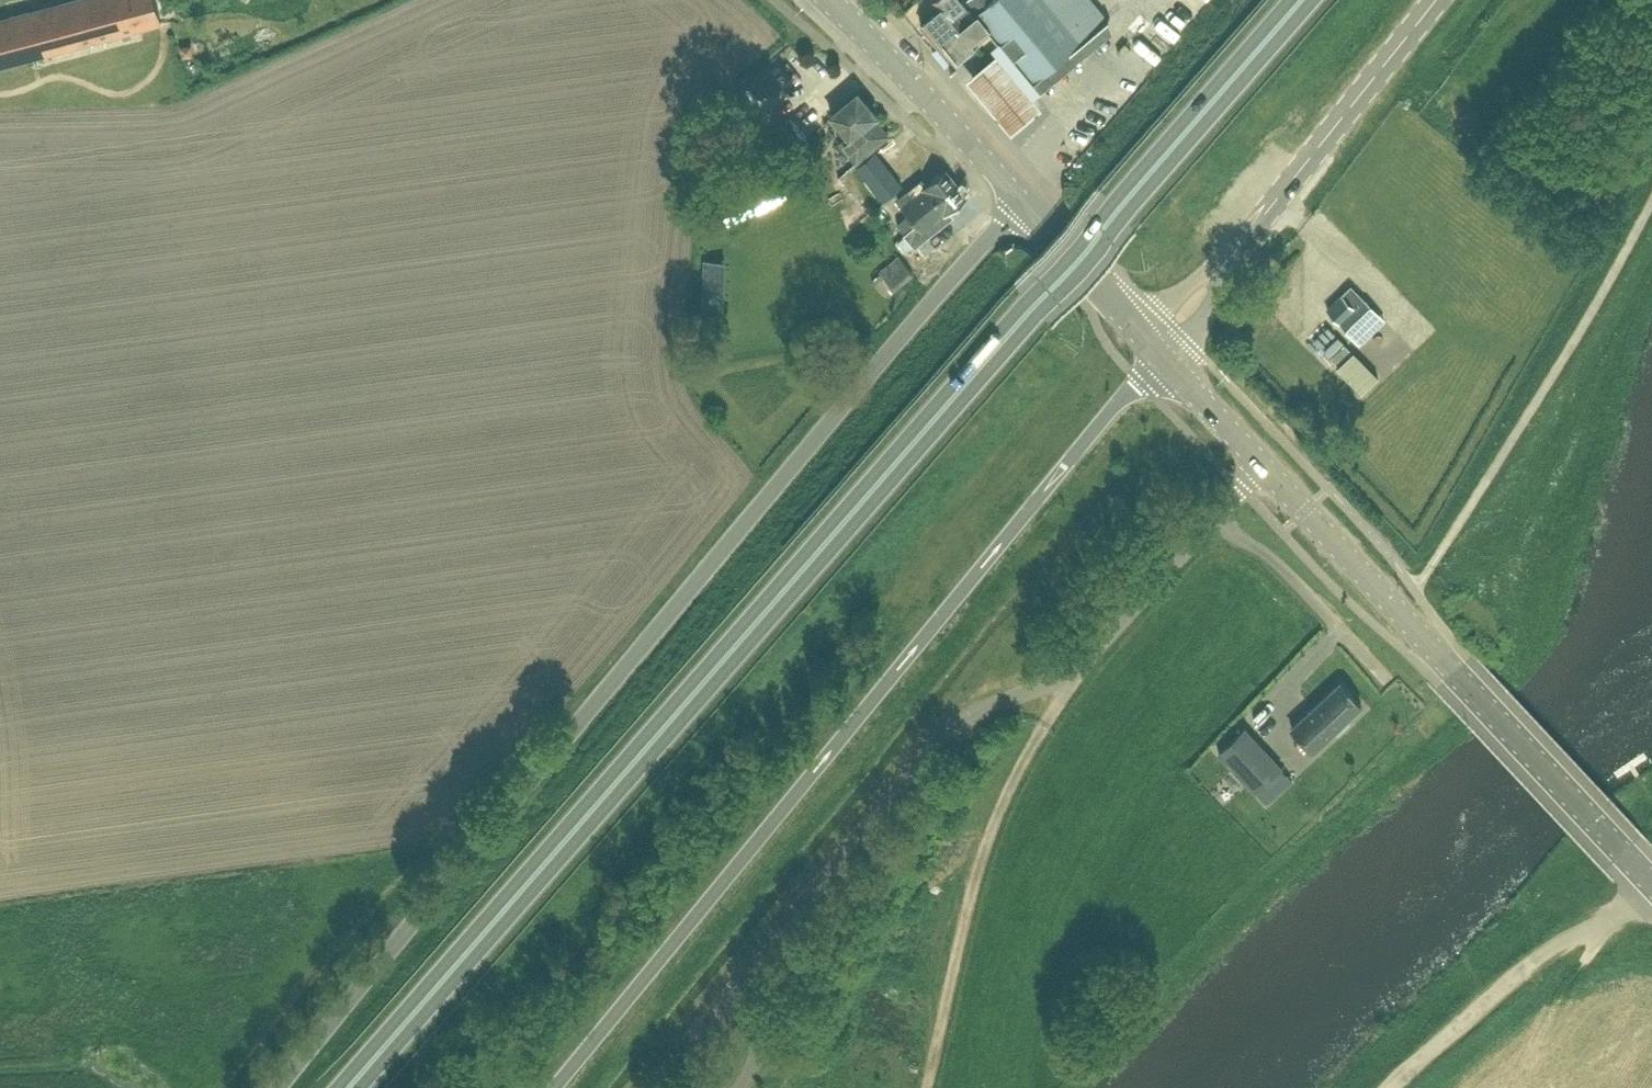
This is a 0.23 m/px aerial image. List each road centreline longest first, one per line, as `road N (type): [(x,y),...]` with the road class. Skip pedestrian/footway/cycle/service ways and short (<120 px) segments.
road 1 (trunk): [(345,1087),(1300,0)]
road 2 (trunk): [(1025,202),(937,296),(275,1087)]
road 3 (trunk): [(553,1087),(1160,352)]
road 4 (unclassified): [(649,1087),(935,737),(955,719),(1039,687),(1087,658),(1263,465)]
road 5 (secondary): [(1651,884),(1263,465)]
road 6 (secondary): [(1160,352),(1435,0)]
road 7 (track): [(925,1087),(982,851),(1037,736)]
road 8 (secondary): [(1025,202),(831,0)]
road 9 (secondary): [(1160,352),(1025,202)]
road 10 (secondary): [(1263,465),(1160,352)]

